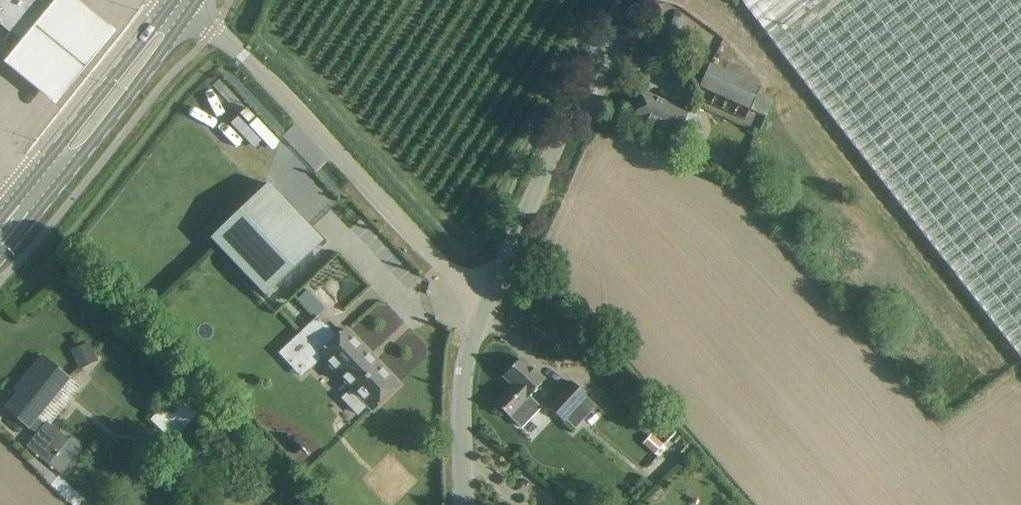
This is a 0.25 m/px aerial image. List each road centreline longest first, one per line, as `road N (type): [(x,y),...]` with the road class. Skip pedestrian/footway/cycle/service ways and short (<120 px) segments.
road 1 (unclassified): [(482,312),(183,2)]
road 2 (unclassified): [(482,312),(622,0)]
road 3 (secondary): [(0,240),(183,2)]
road 4 (unclassified): [(465,504),(465,383),(482,312)]

